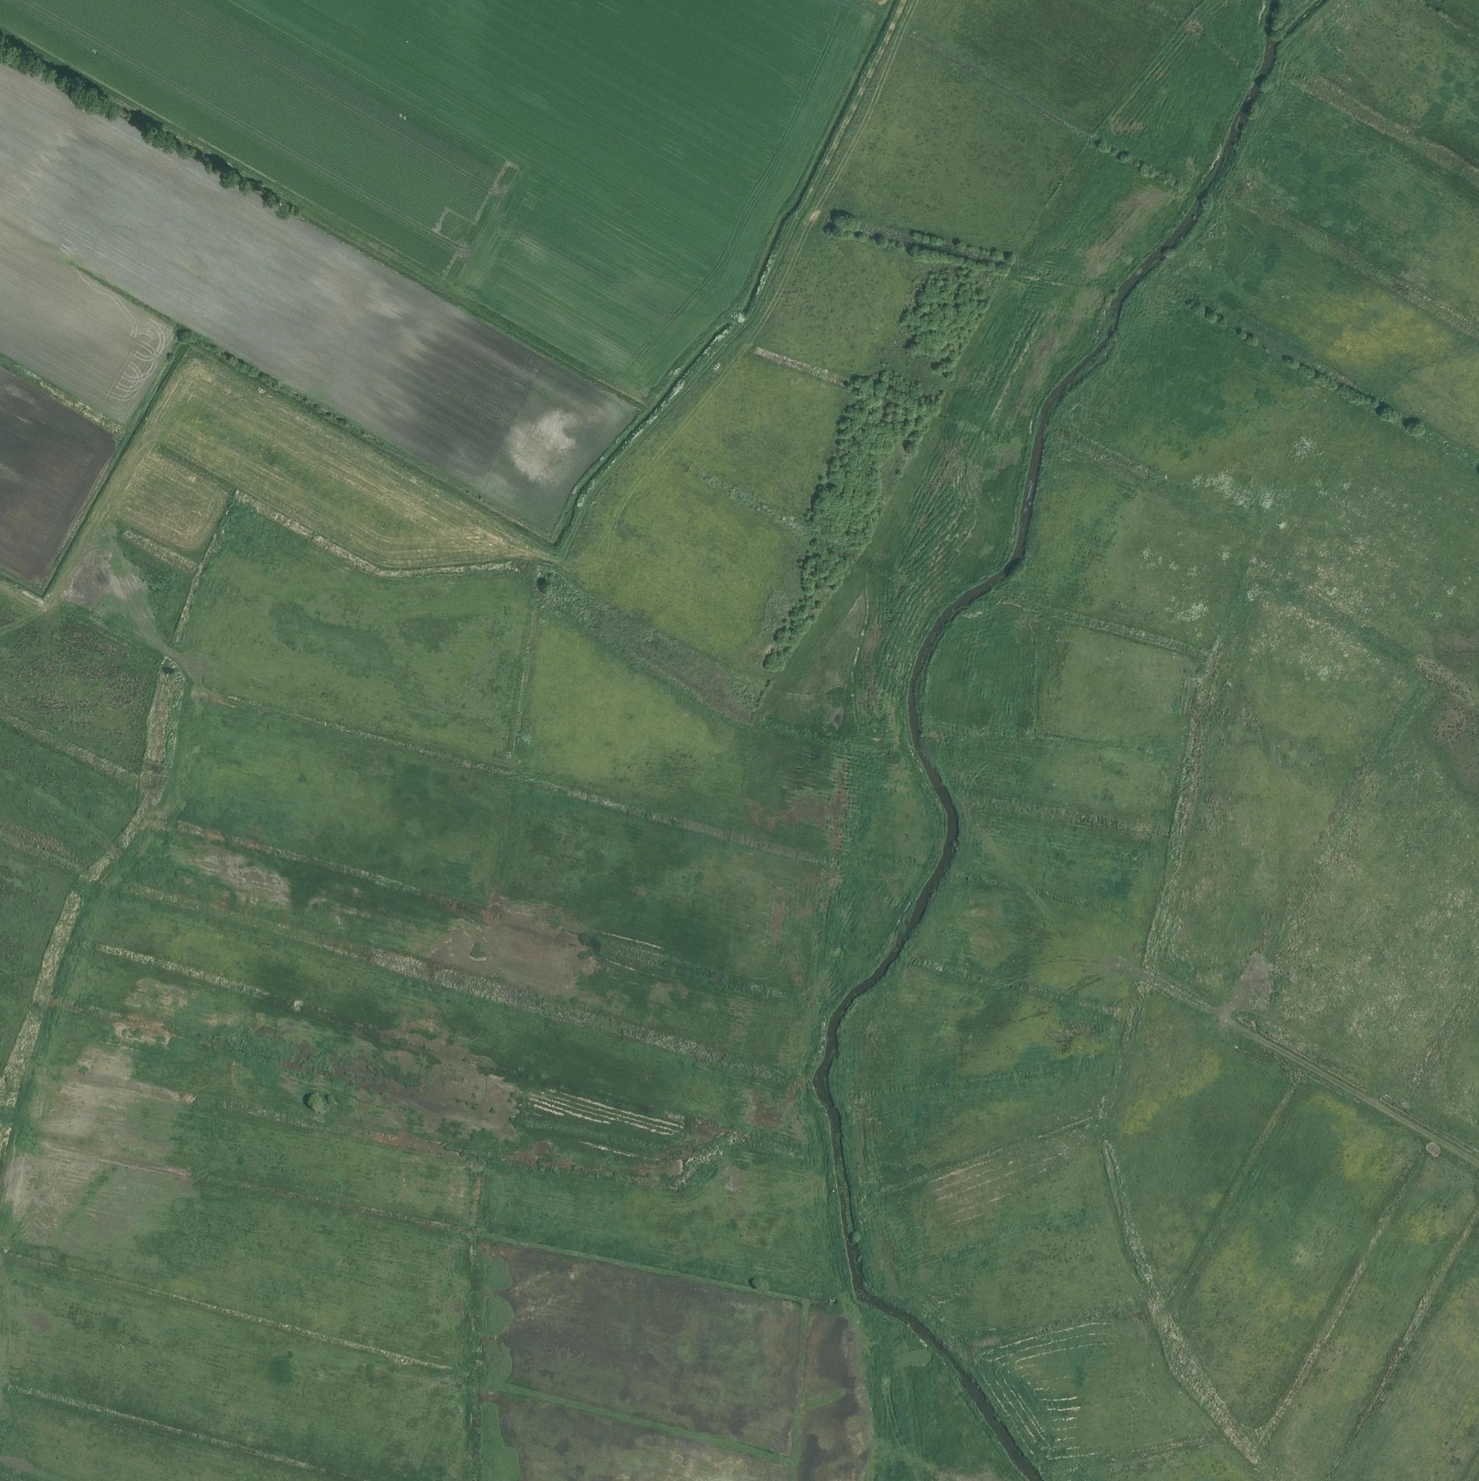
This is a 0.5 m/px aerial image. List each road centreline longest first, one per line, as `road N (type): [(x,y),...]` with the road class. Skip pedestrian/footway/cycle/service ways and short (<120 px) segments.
road 1 (track): [(902,0),(752,315),(592,488),(571,540)]
road 2 (track): [(1478,1162),(1151,973)]

